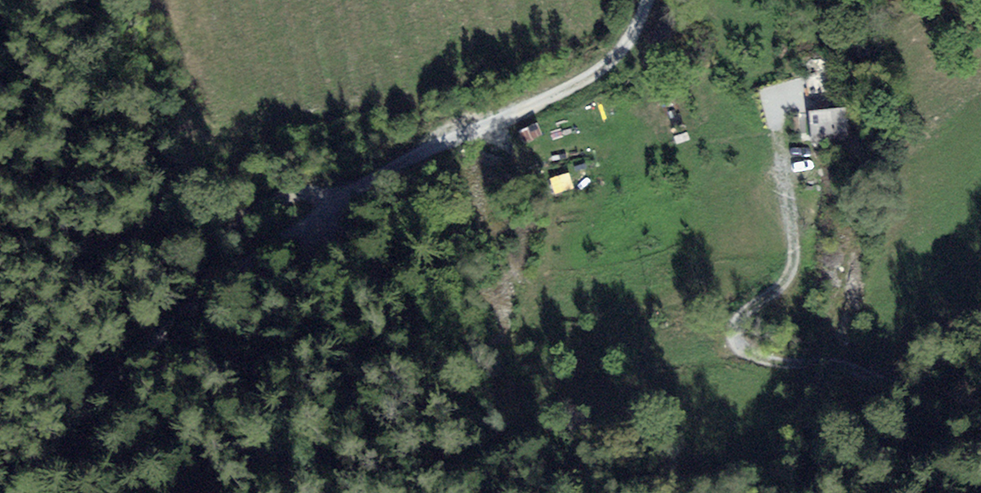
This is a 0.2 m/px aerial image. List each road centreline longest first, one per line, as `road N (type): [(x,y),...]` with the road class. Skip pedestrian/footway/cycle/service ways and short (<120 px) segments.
road 1 (track): [(10,492),(72,413),(229,275),(386,171),(601,65),(633,33),(645,0)]
road 2 (track): [(980,391),(885,376),(814,352),(772,324),(765,302),(808,252),(801,115)]
road 3 (track): [(336,203),(308,193),(115,261),(0,256)]
road 4 (track): [(182,240),(221,172),(261,137),(314,117),(406,100),(440,82)]

